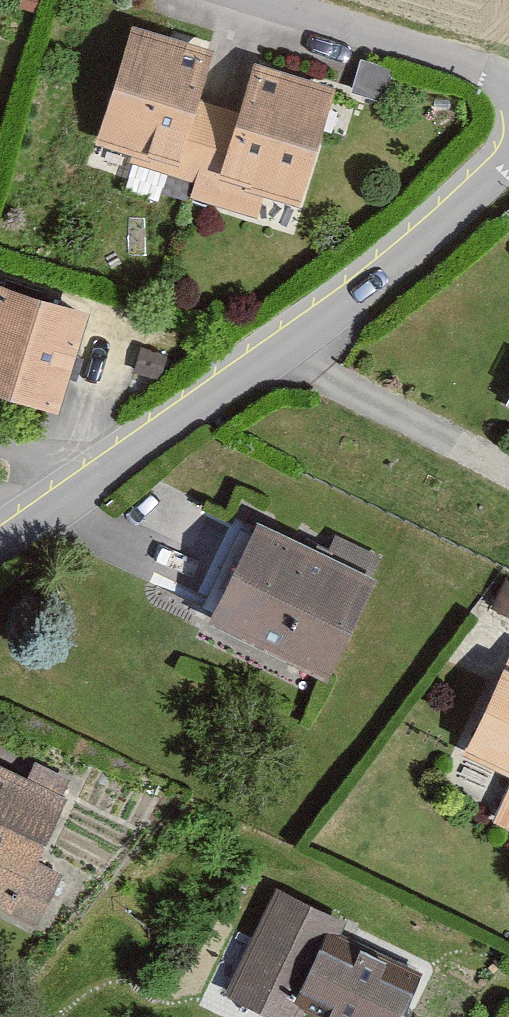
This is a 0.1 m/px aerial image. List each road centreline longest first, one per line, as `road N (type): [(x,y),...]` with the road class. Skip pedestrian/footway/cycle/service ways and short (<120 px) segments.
road 1 (residential): [(508,155),(431,230),(34,519)]
road 2 (residential): [(508,83),(246,0)]

